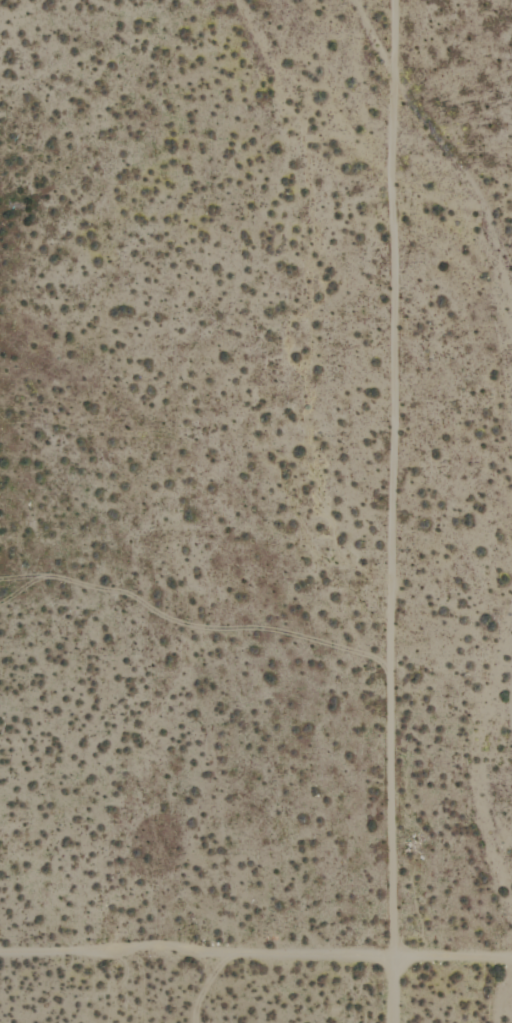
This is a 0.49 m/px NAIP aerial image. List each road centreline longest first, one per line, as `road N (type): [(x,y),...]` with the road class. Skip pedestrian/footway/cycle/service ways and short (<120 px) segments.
road 1 (residential): [(0,946),(511,947)]

